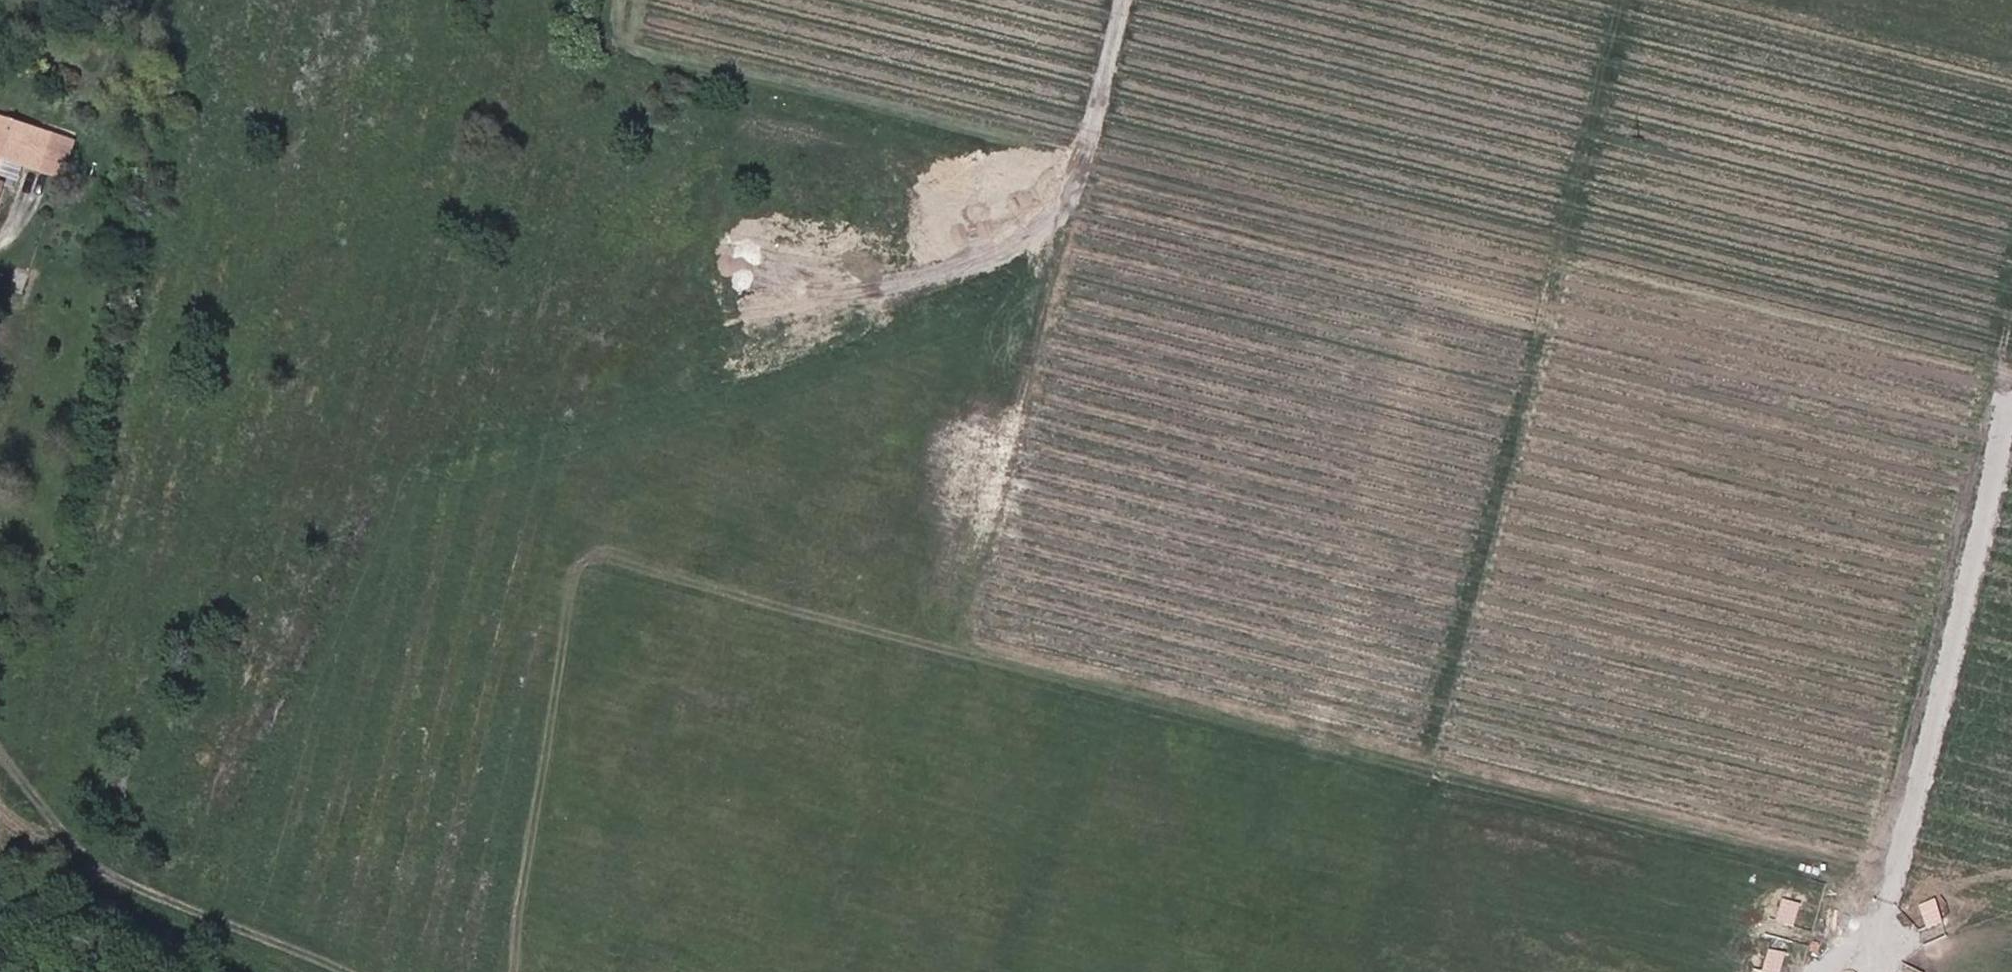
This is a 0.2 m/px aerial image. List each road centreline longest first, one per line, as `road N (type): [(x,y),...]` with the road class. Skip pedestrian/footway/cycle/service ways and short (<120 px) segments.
road 1 (track): [(0,754),(43,806),(184,894)]

